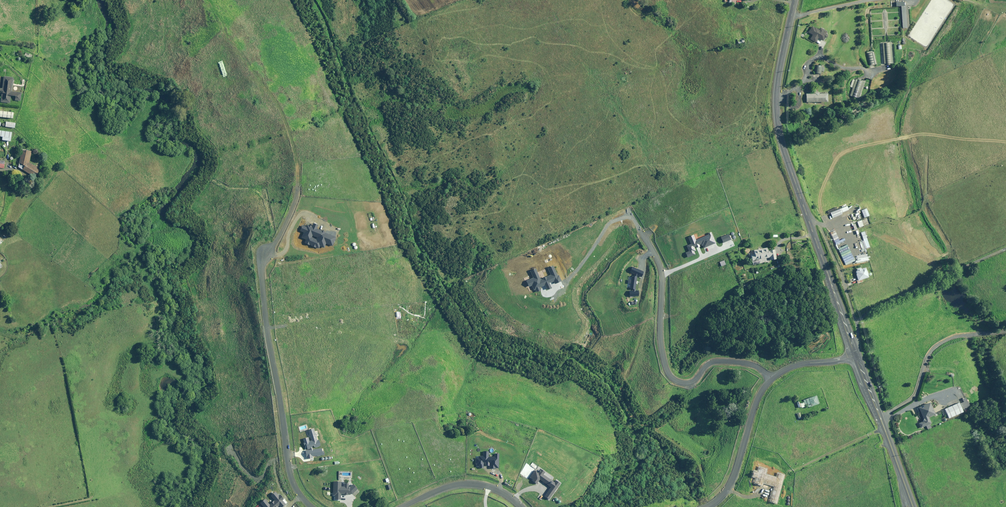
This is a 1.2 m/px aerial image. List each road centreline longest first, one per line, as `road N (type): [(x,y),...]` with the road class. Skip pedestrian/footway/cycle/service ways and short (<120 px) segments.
road 1 (secondary): [(857,353),(779,134),(778,83),(794,0)]
road 2 (residential): [(771,376),(733,359),(710,360),(692,378),(666,372),(657,339),(659,270),(630,218)]
road 3 (residential): [(313,506),(287,465),(259,304),(264,251)]
road 4 (secondary): [(913,506),(857,353)]
road 5 (residential): [(771,376),(755,399),(729,486),(706,506)]
road 6 (residential): [(523,506),(460,483),(395,506)]

